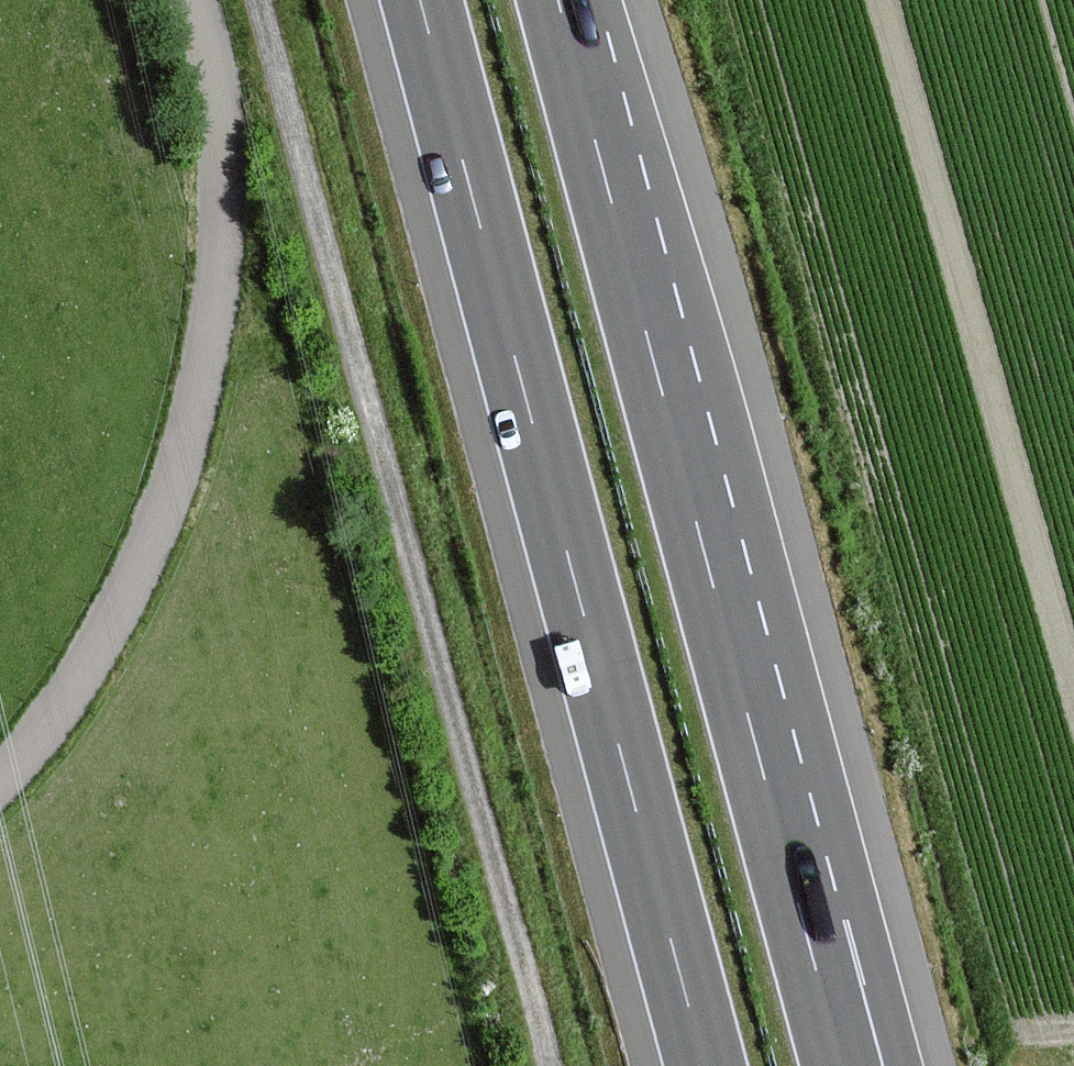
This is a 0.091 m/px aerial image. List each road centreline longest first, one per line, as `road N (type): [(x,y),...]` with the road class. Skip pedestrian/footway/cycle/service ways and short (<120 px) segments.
road 1 (motorway): [(842,1065),(556,0)]
road 2 (motorway): [(420,0),(705,1065)]
road 3 (unclassified): [(543,1065),(259,0)]
road 4 (track): [(190,0),(222,235),(207,348),(172,484),(128,595),(46,721),(0,770)]

